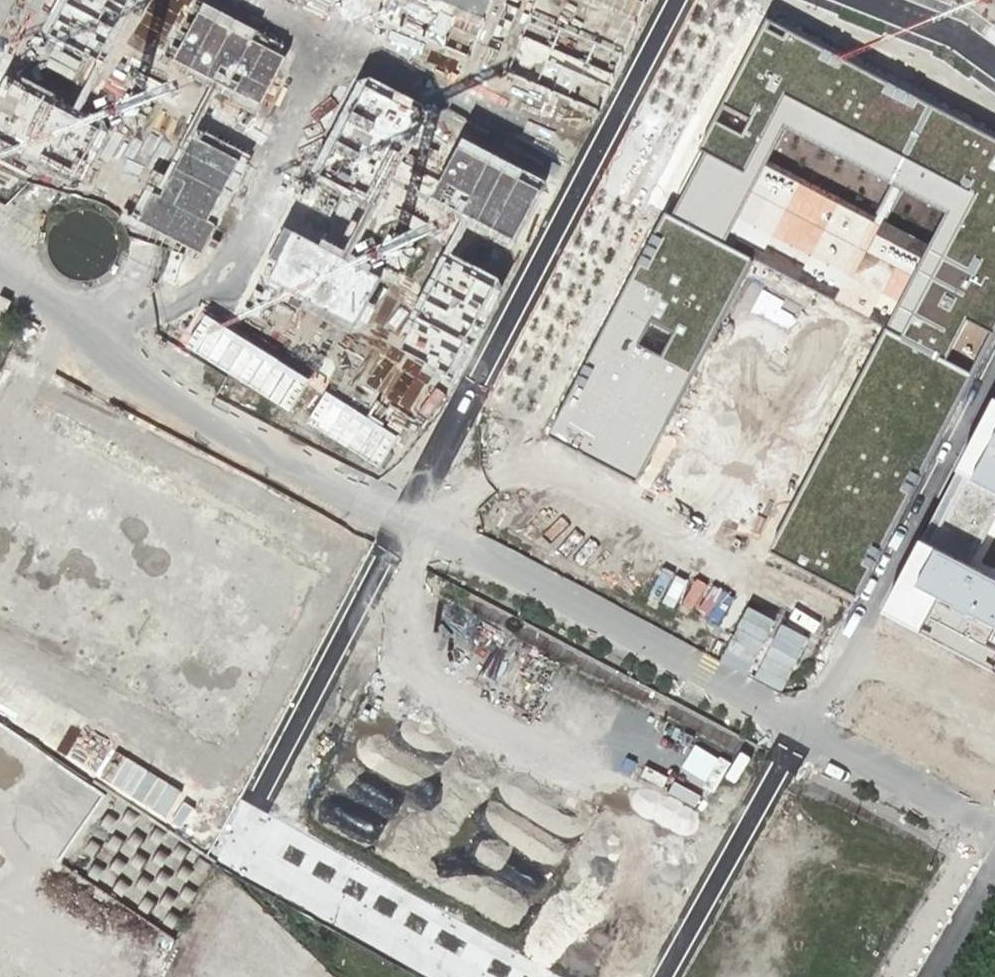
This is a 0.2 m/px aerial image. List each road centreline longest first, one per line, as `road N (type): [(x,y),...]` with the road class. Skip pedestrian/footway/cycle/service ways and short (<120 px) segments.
road 1 (unknown): [(87,312),(95,339),(177,402),(468,547),(994,834)]
road 2 (residential): [(261,793),(672,0)]
road 3 (residential): [(994,364),(801,727)]
road 4 (unknown): [(117,302),(163,306),(229,268),(345,43)]
road 5 (unknown): [(585,169),(263,0)]
road 6 (residential): [(801,727),(661,976)]
road 7 (unknown): [(434,530),(489,481),(553,483),(633,516),(656,489)]
road 8 (residential): [(864,0),(994,60)]
road 9 (residential): [(927,976),(994,870)]

